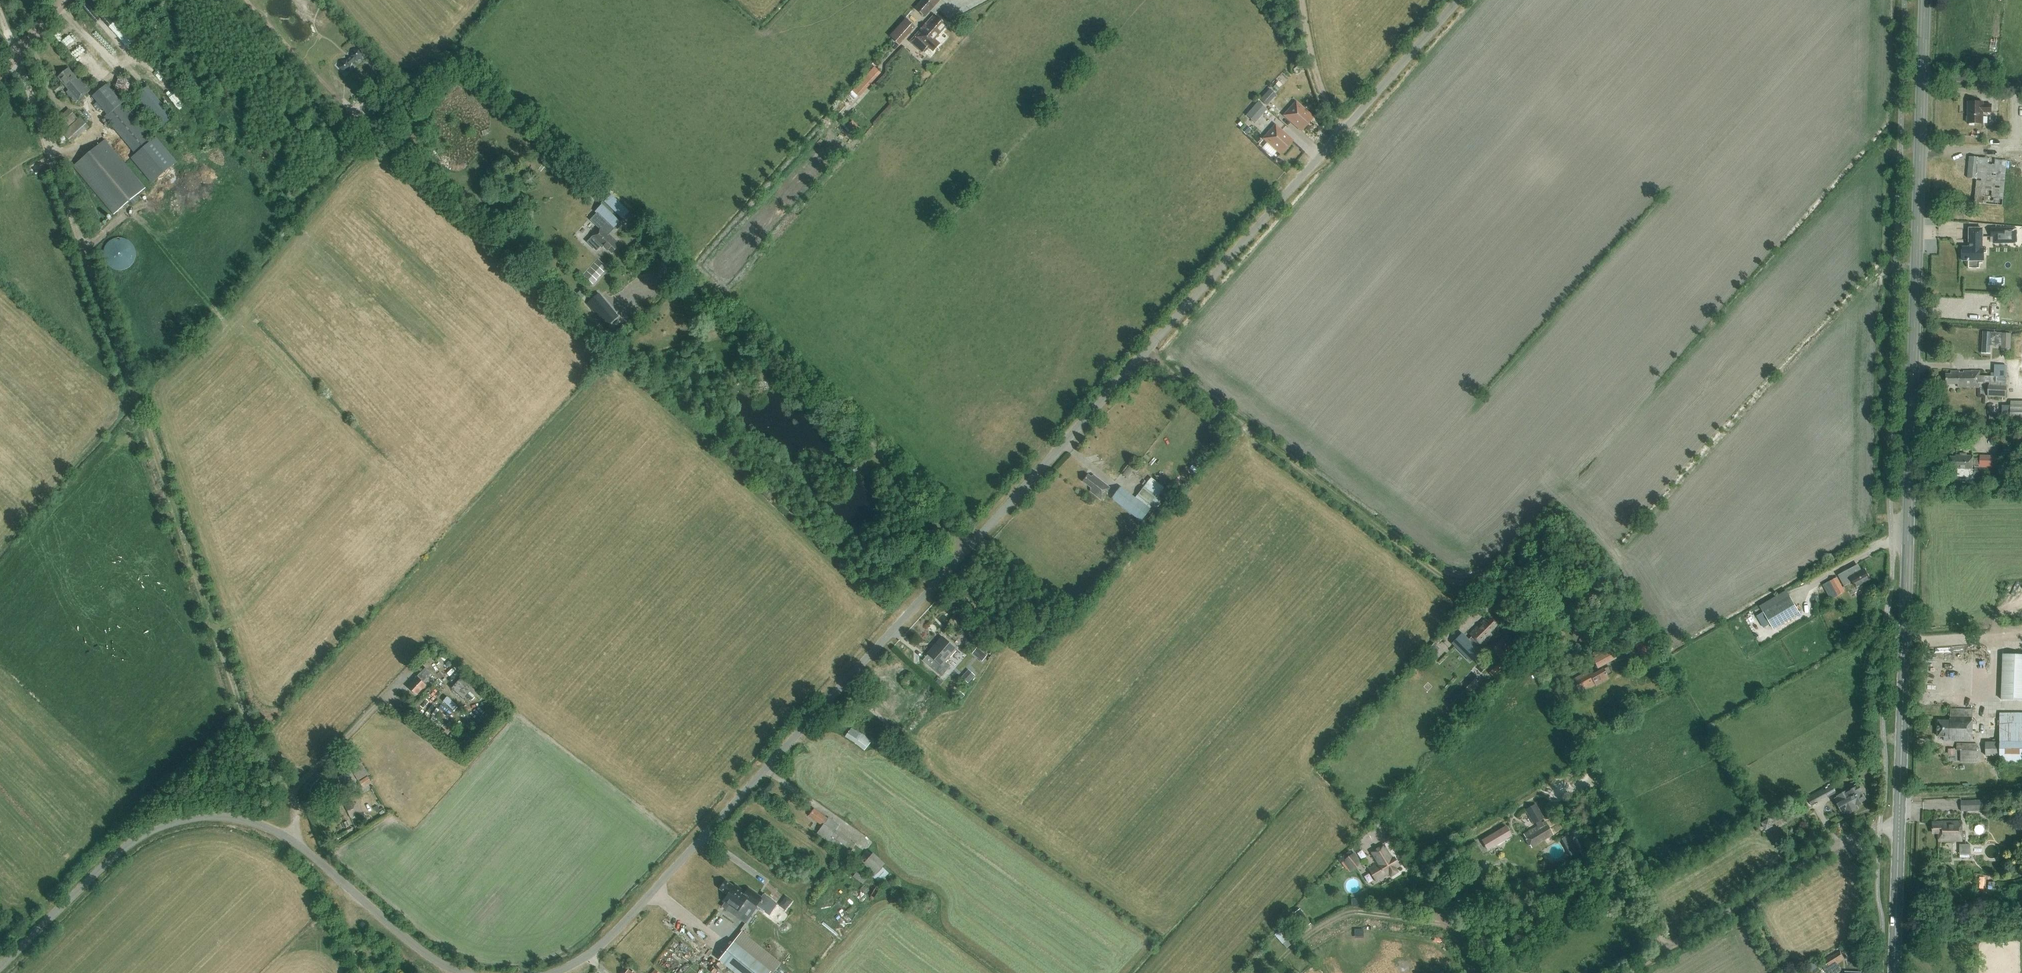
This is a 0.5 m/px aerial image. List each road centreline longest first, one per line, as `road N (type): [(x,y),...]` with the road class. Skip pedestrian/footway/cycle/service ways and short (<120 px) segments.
road 1 (unclassified): [(556,972),(603,947),(654,892),(1461,0)]
road 2 (primary): [(1894,972),(1906,533),(1883,284),(1889,0)]
road 3 (unclassified): [(1880,820),(1889,598),(1866,423),(1873,0)]
road 4 (track): [(1661,938),(1536,636),(1494,580),(1441,576),(1147,352)]
road 5 (unclassified): [(0,969),(133,841),(220,816),(298,845),(433,960),(467,972)]
road 6 (track): [(966,550),(861,434),(681,266),(622,300)]
road 7 (unclassified): [(1926,0),(1912,432)]
road 8 (track): [(1342,132),(1316,79),(1303,0)]
road 9 (track): [(990,0),(905,98)]

